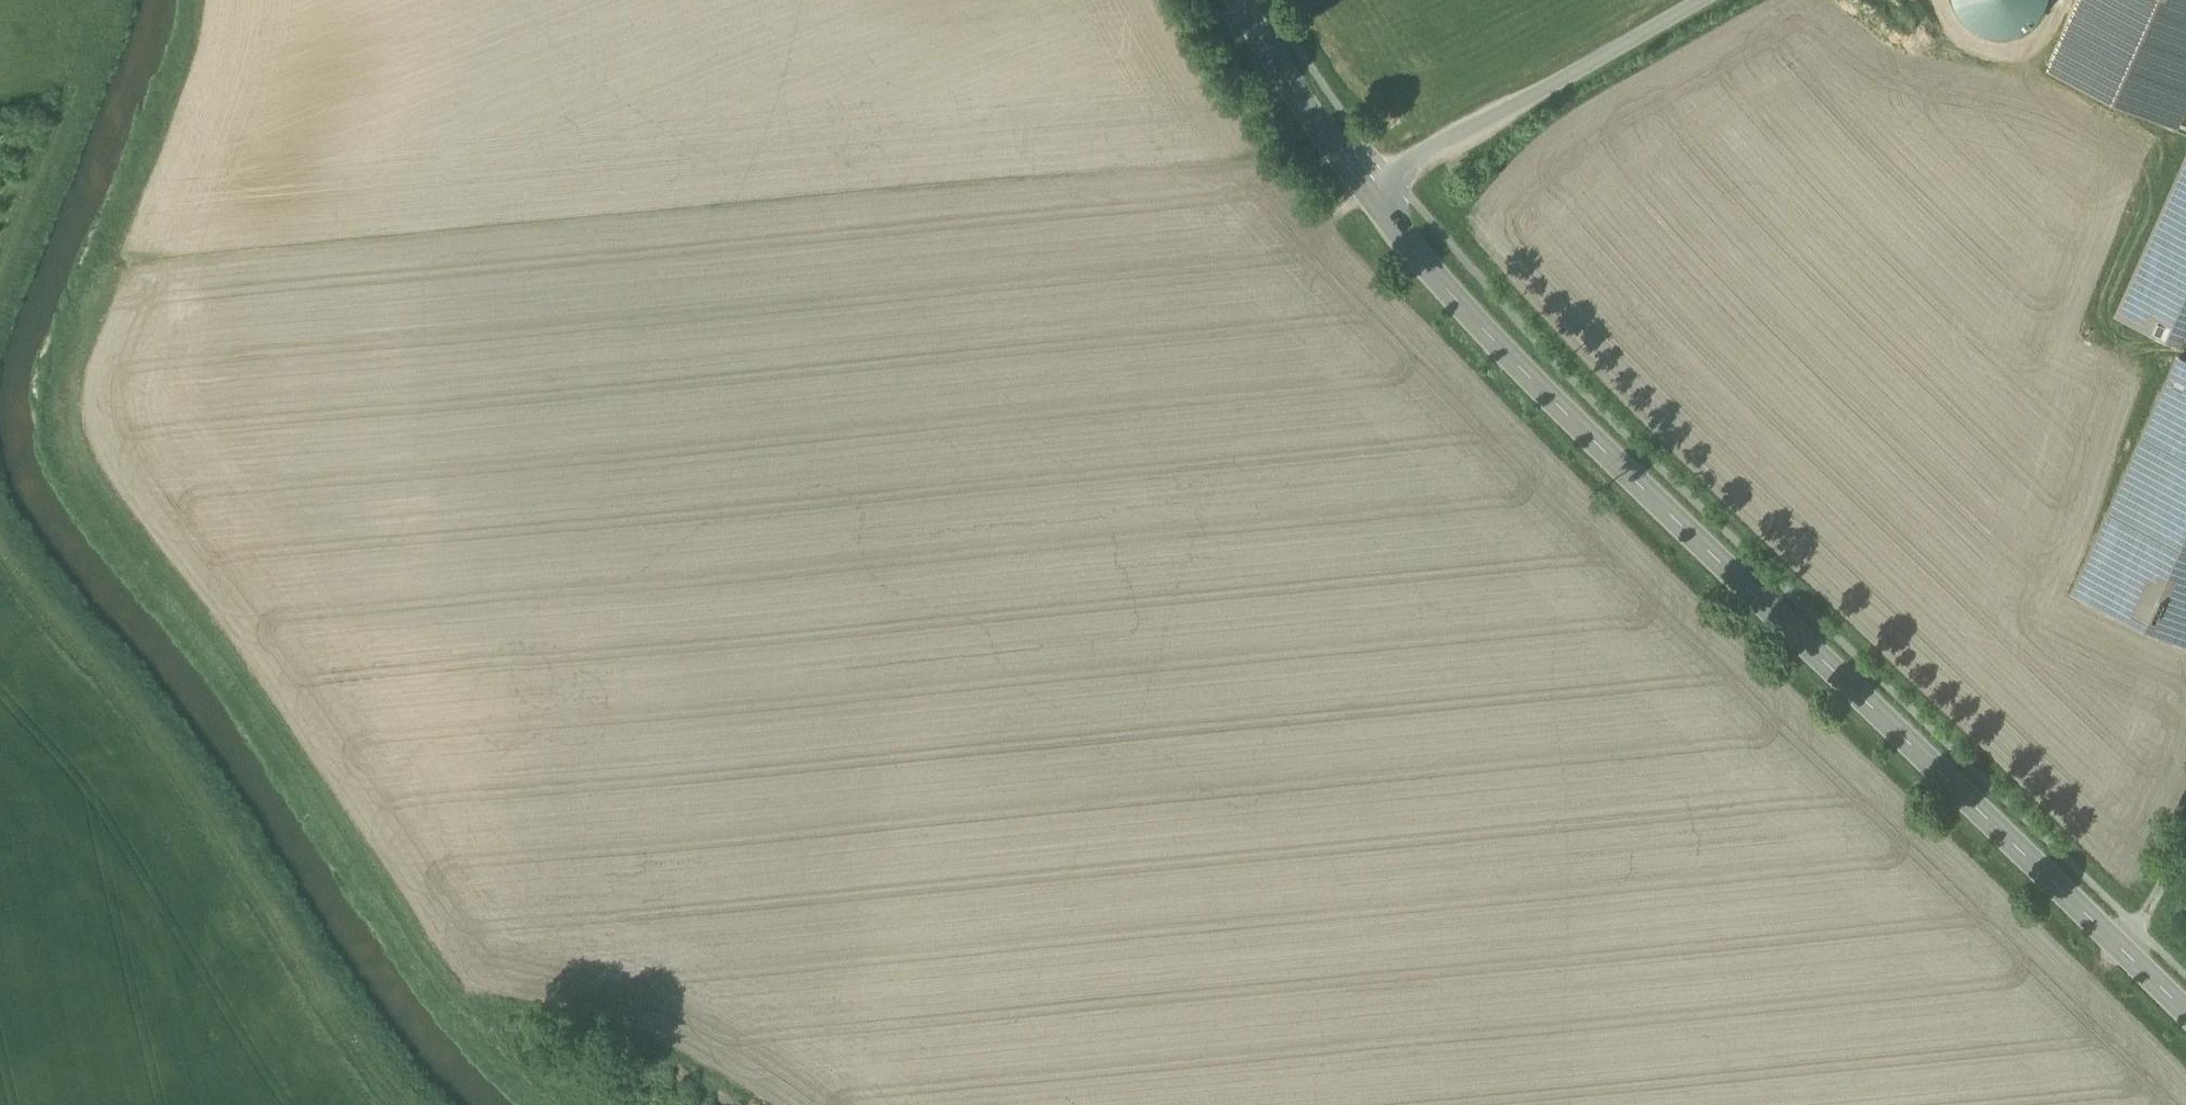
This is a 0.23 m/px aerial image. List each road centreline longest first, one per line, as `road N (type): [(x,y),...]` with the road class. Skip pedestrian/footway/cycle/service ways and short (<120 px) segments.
road 1 (secondary): [(1366,196),(1541,394),(2185,1011)]
road 2 (unclassified): [(1366,196),(1708,0)]
road 3 (secondary): [(1239,0),(1366,196)]

